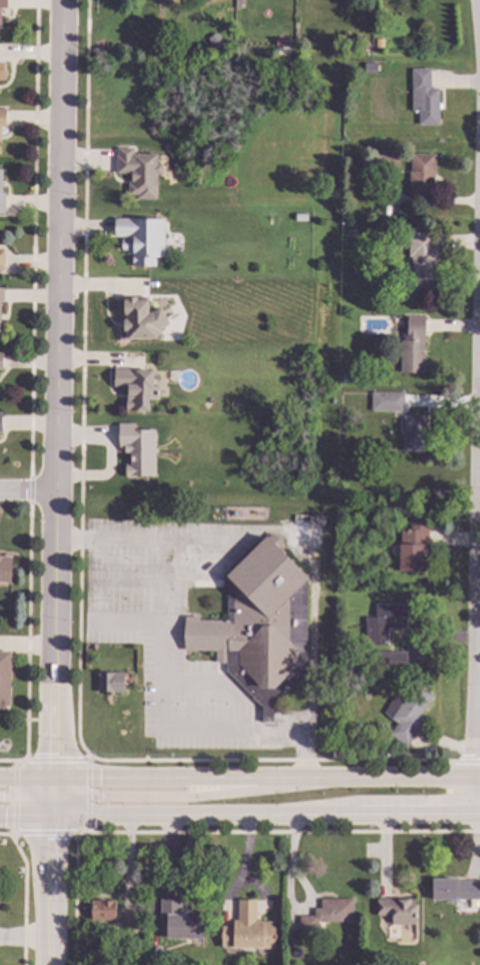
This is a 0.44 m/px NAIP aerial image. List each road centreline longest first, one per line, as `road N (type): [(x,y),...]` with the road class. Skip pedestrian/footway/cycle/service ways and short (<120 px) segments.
road 1 (residential): [(49,964),(62,0)]
road 2 (residential): [(478,0),(474,813)]
road 3 (primary): [(0,812),(479,813)]
road 4 (primary): [(479,777),(0,778)]
road 5 (primary): [(311,778),(186,796),(51,795)]

